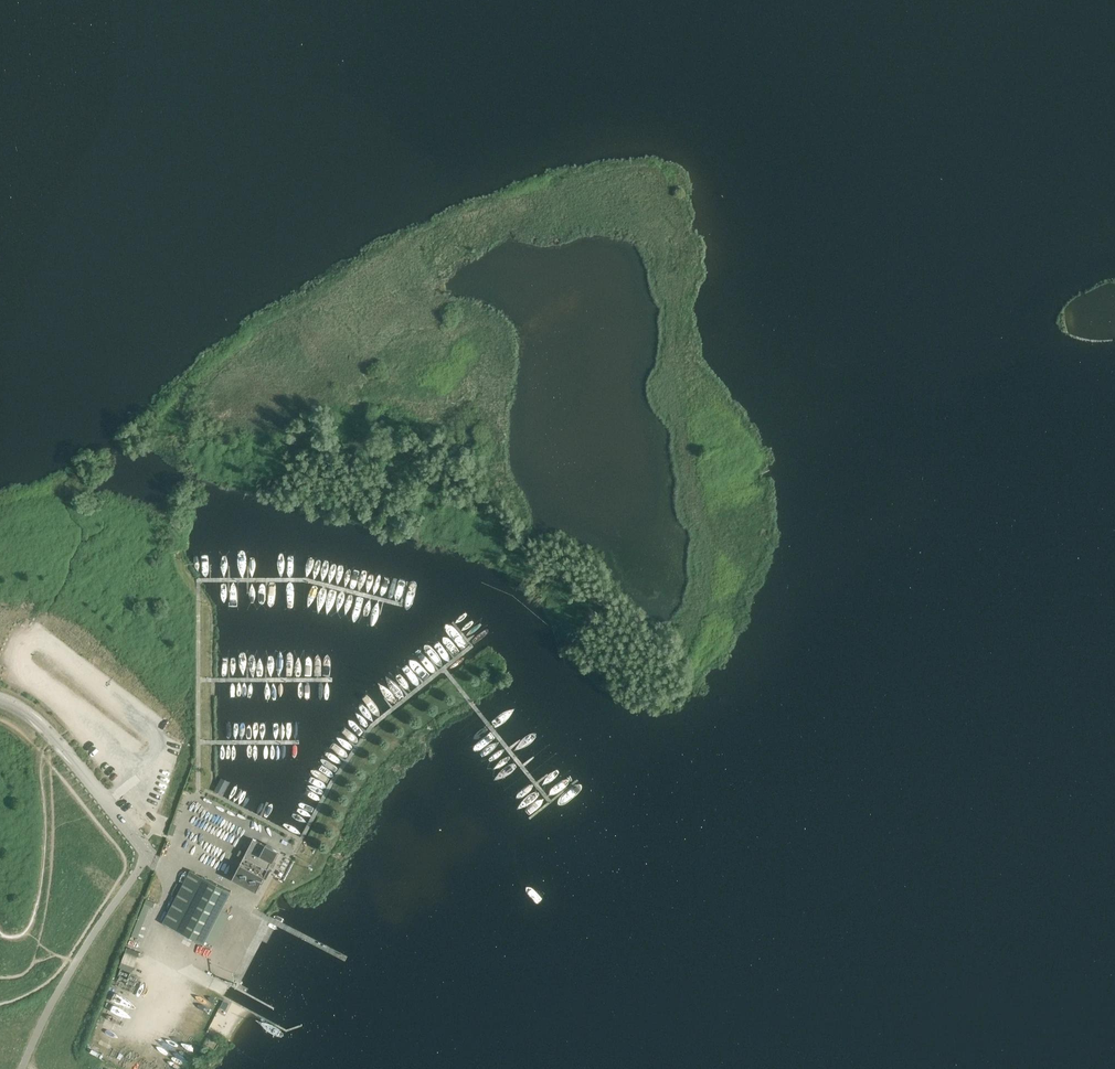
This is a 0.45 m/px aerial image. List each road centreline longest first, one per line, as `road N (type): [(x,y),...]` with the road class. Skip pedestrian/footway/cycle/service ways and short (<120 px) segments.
road 1 (unclassified): [(0,699),(47,731),(147,853)]

